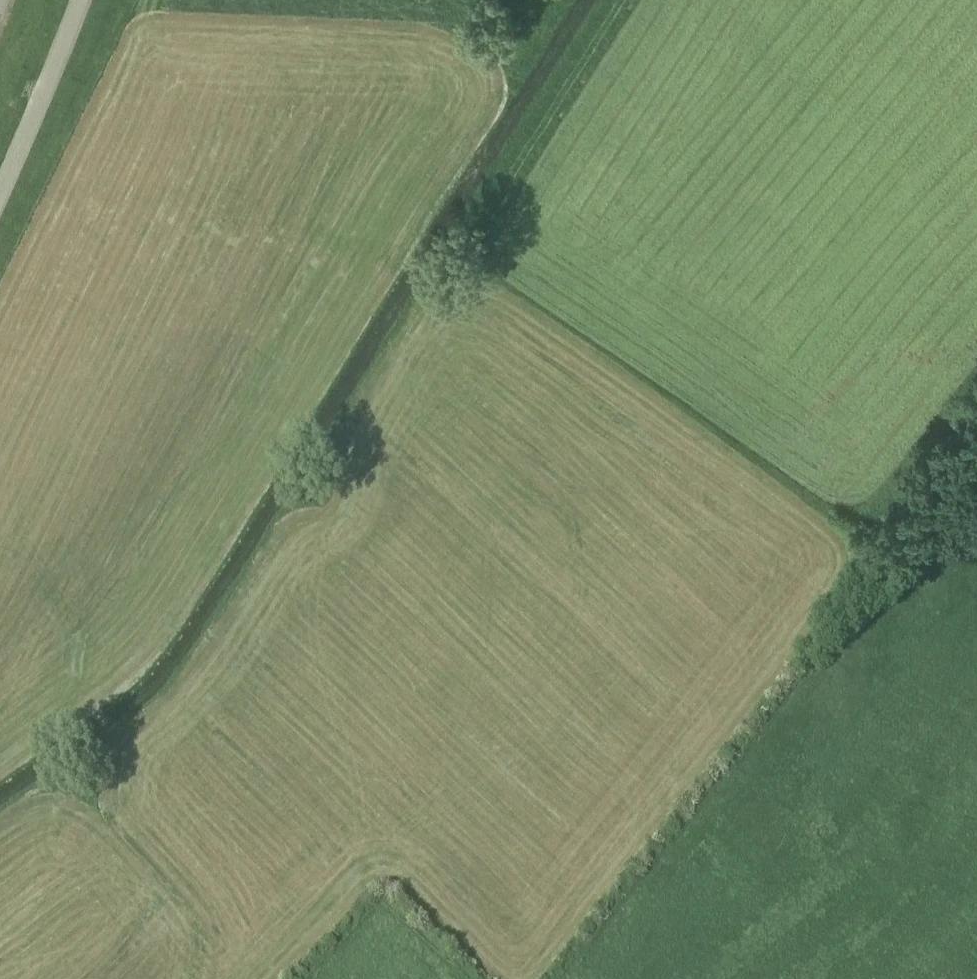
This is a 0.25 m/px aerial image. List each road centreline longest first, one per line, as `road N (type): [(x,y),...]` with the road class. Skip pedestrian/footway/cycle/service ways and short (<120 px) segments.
road 1 (tertiary): [(0,189),(77,0)]

